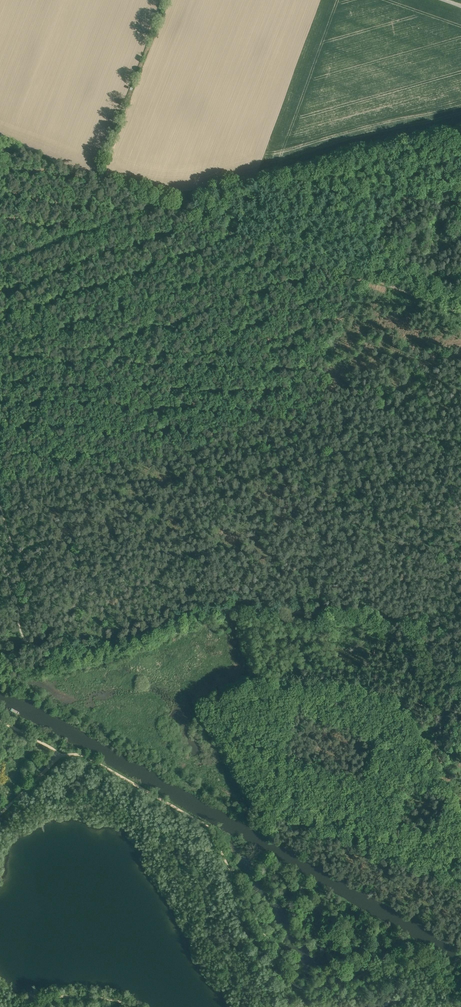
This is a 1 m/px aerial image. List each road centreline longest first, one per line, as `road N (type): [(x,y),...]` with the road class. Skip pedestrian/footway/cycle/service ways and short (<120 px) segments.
road 1 (track): [(0,512),(19,572),(21,621),(27,637),(42,644),(100,645),(221,608),(346,606),(460,634)]

